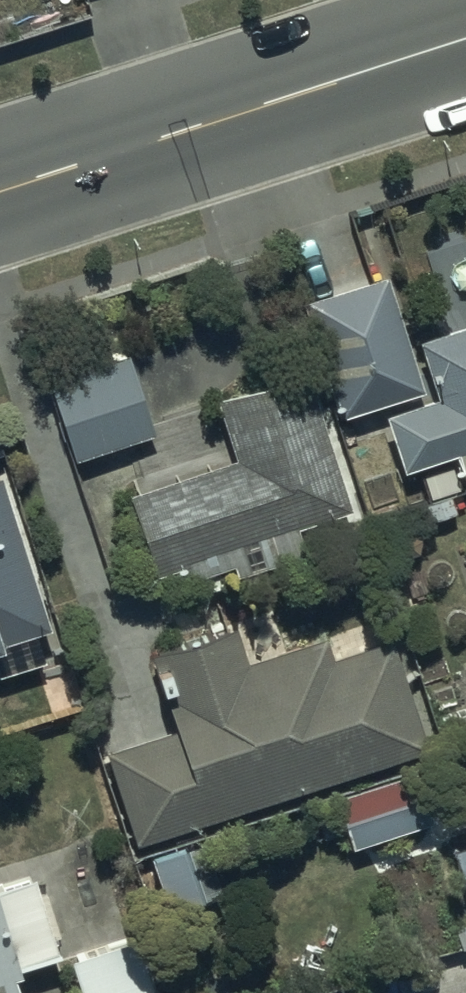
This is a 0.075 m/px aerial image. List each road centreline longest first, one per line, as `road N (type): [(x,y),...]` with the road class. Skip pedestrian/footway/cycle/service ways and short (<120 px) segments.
road 1 (tertiary): [(465,40),(0,189)]

